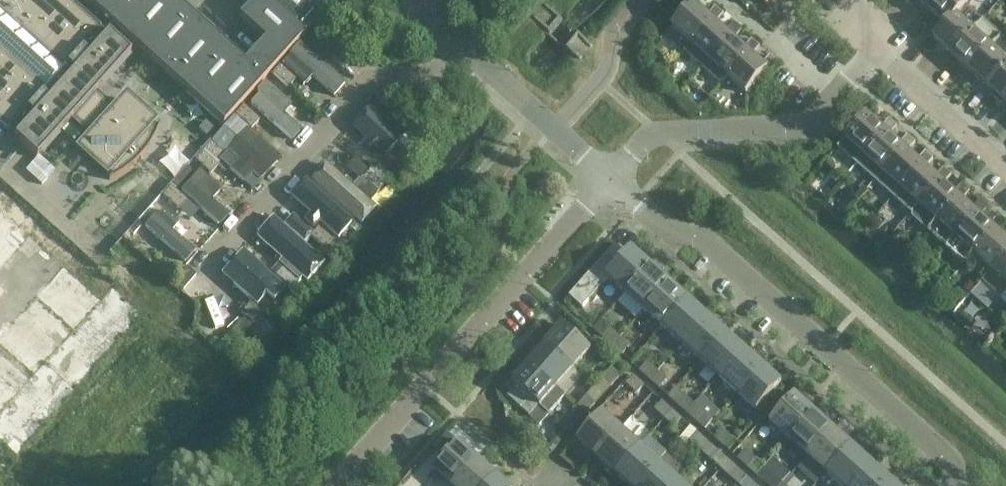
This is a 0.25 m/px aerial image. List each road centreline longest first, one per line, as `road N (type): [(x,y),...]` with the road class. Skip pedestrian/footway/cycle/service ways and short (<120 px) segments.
road 1 (residential): [(956,485),(953,457),(706,236),(668,234),(608,182)]
road 2 (residential): [(340,485),(608,182)]
road 3 (residential): [(460,47),(439,75),(364,82),(203,273)]
road 4 (residential): [(608,182),(647,144),(665,138),(810,123),(874,53)]
road 5 (unclassified): [(608,182),(460,47)]
road 6 (residential): [(1005,170),(874,53)]

